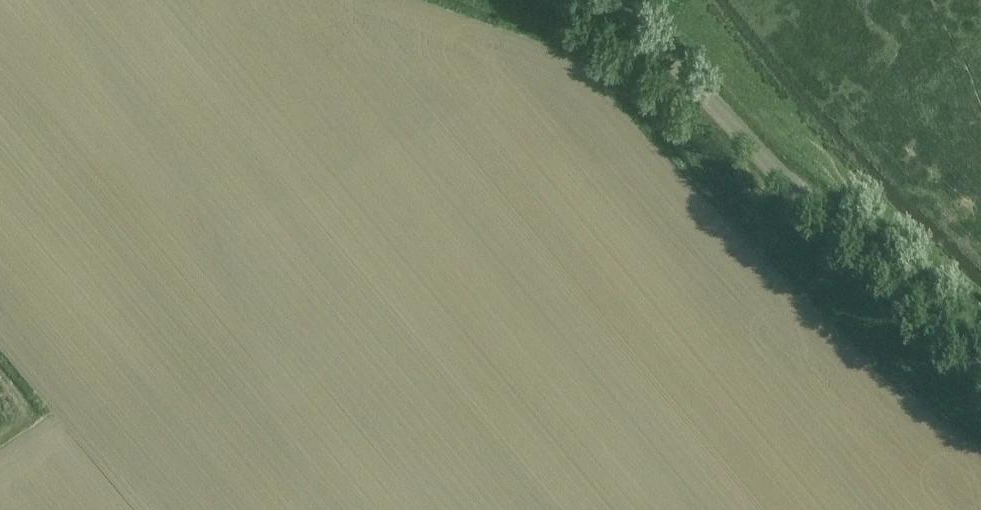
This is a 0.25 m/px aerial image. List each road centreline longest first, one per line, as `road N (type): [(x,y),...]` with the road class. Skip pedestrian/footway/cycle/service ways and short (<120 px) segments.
road 1 (unclassified): [(980,363),(609,0)]

